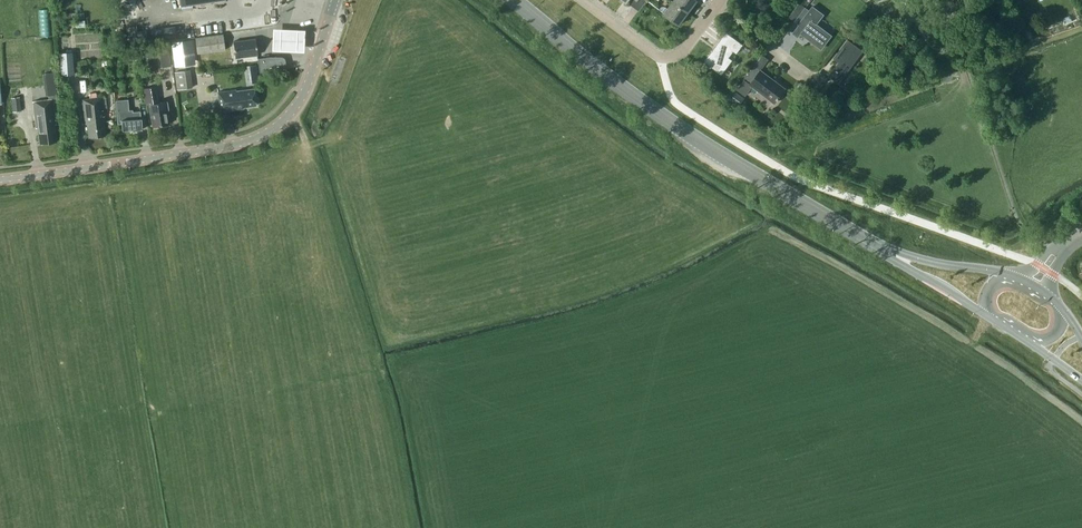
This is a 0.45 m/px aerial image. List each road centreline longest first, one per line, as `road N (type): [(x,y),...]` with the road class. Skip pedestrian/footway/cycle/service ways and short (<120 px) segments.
road 1 (primary): [(874,245),(704,146),(510,0)]
road 2 (tertiary): [(0,179),(229,146),(272,129),(304,95),(337,0)]
road 3 (primary): [(1013,275),(874,245)]
road 4 (primary): [(874,245),(984,315)]

